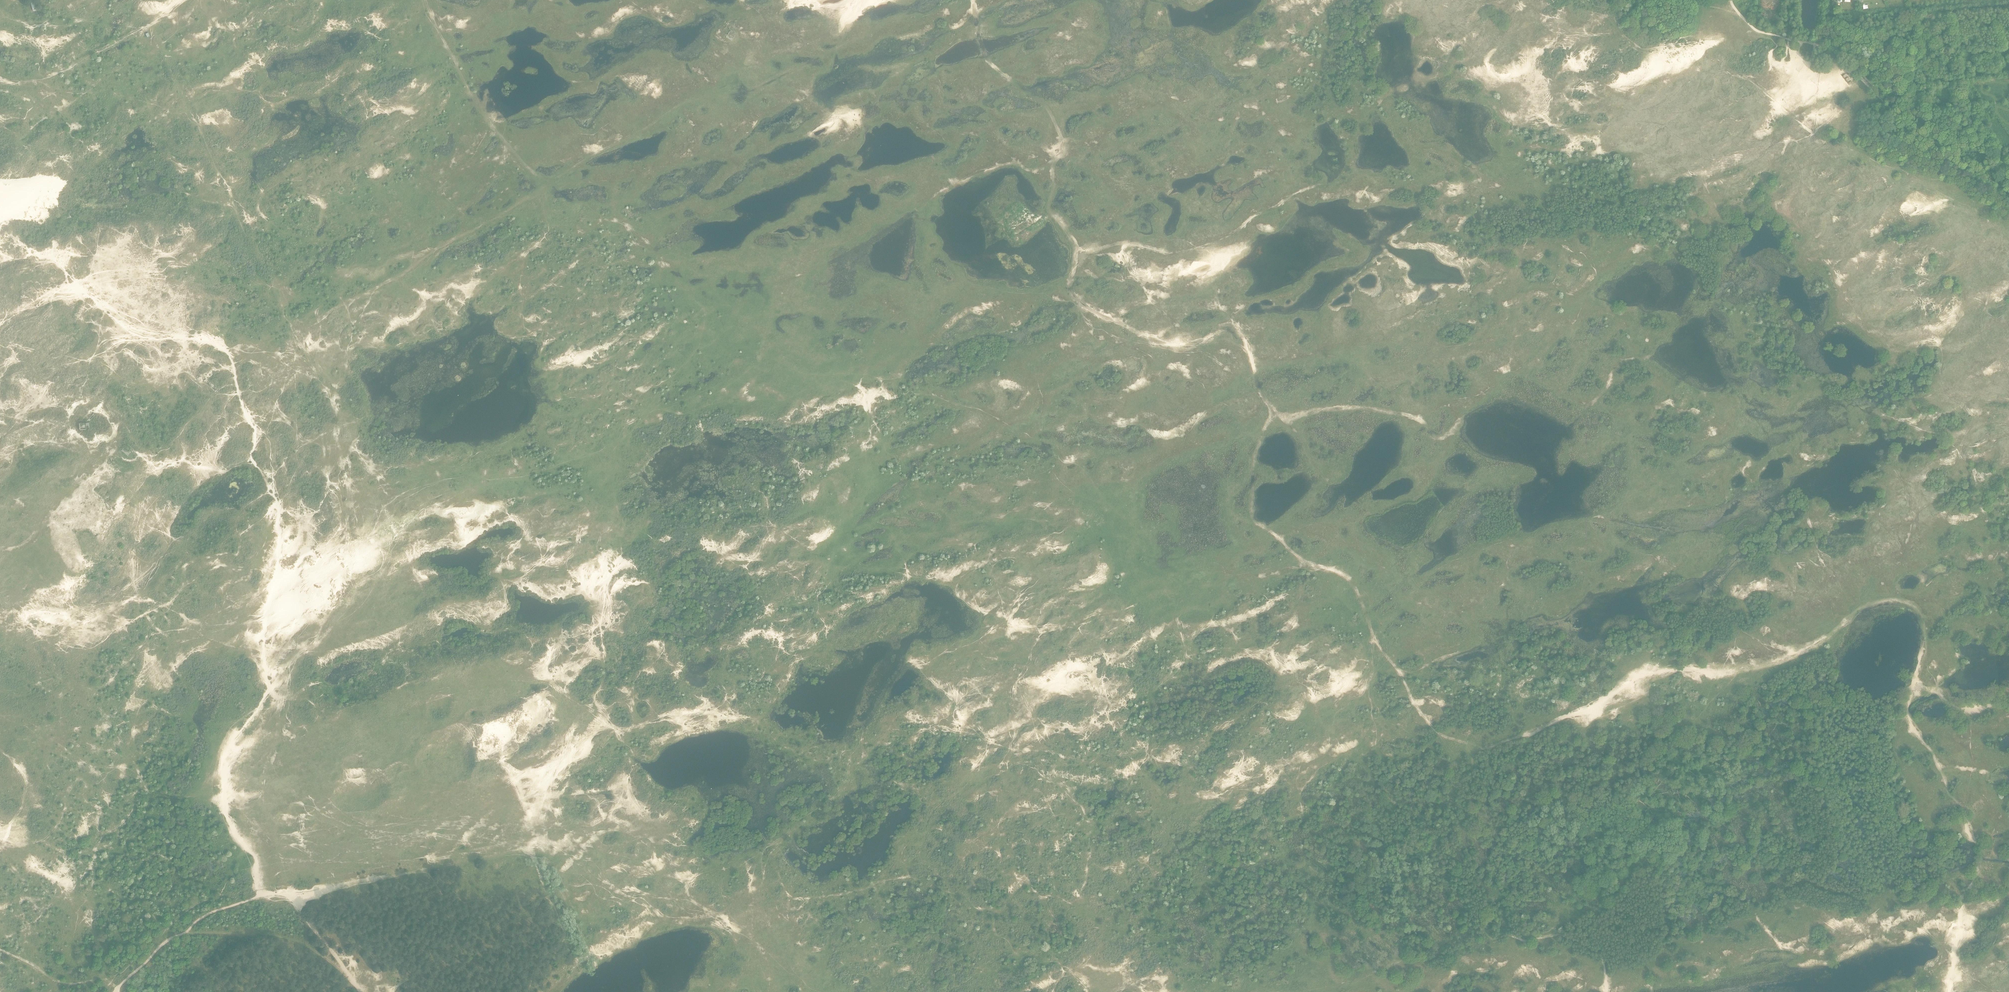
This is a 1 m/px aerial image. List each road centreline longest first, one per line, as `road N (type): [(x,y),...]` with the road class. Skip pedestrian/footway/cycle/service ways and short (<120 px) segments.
road 1 (track): [(973,0),(987,60),(1047,108),(1058,133),(1049,207),(1076,250),(1073,297),(1091,314),(1163,345),(1219,332),(1245,340),(1271,413),(1252,469),(1259,524),(1318,567),(1344,574),(1377,646),(1441,734),(1492,749)]
road 2 (track): [(38,82),(88,92),(128,58),(157,54),(166,62),(230,190),(258,273),(277,291),(303,355),(337,405),(343,565),(316,638),(296,653),(282,704)]
road 3 (track): [(2008,702),(1972,711),(1949,703),(1935,686),(1951,628),(1939,603),(1878,596),(1858,601),(1814,643),(1674,674),(1600,714),(1473,755),(1470,803)]
road 4 (track): [(303,355),(353,303),(602,149),(689,101),(747,88),(924,0)]
road 5 (track): [(1470,803),(1434,812),(1377,856),(1363,880),(1366,961),(1494,937)]
road 6 (track): [(550,183),(504,142),(426,0)]
road 7 (track): [(180,0),(38,82),(0,79)]

